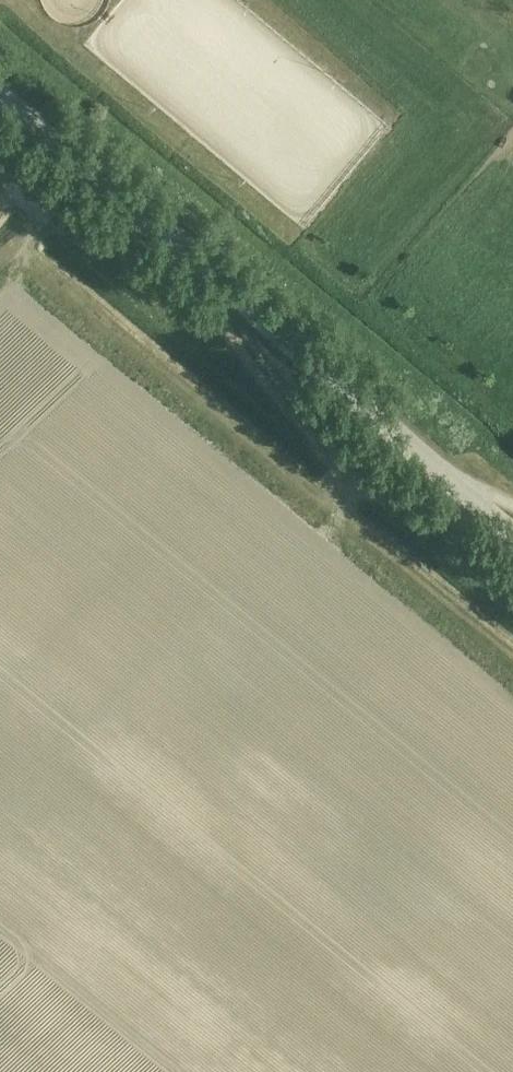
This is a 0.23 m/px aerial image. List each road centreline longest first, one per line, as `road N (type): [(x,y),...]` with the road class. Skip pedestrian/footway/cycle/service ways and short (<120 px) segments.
road 1 (unclassified): [(512,544),(66,153),(0,107)]

